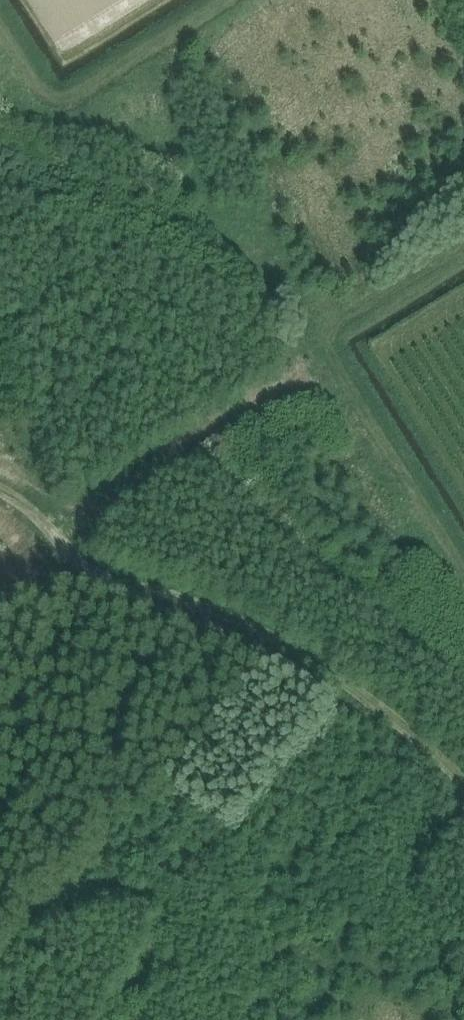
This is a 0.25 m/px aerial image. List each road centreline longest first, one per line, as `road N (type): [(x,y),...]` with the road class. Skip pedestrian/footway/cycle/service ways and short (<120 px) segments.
road 1 (track): [(463,778),(411,727),(323,666),(227,612),(95,574),(0,492)]
road 2 (track): [(463,242),(324,337),(329,360),(463,577)]
road 3 (track): [(0,27),(41,92),(63,102),(231,0)]

